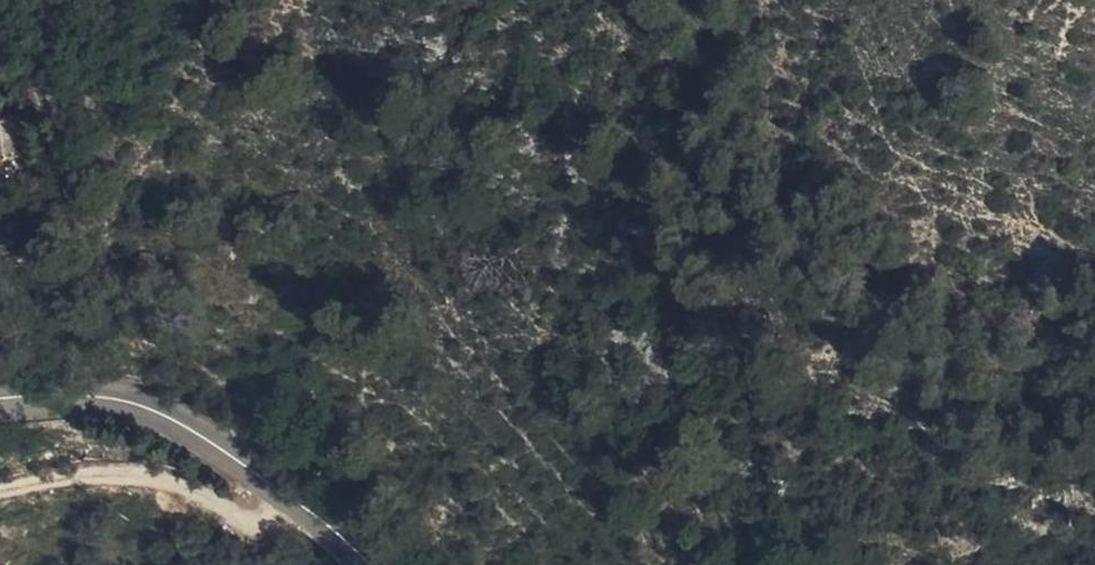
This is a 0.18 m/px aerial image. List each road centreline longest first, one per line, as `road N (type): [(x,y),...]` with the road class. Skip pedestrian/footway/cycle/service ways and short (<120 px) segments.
road 1 (secondary): [(372,564),(293,500),(128,403),(0,401)]

